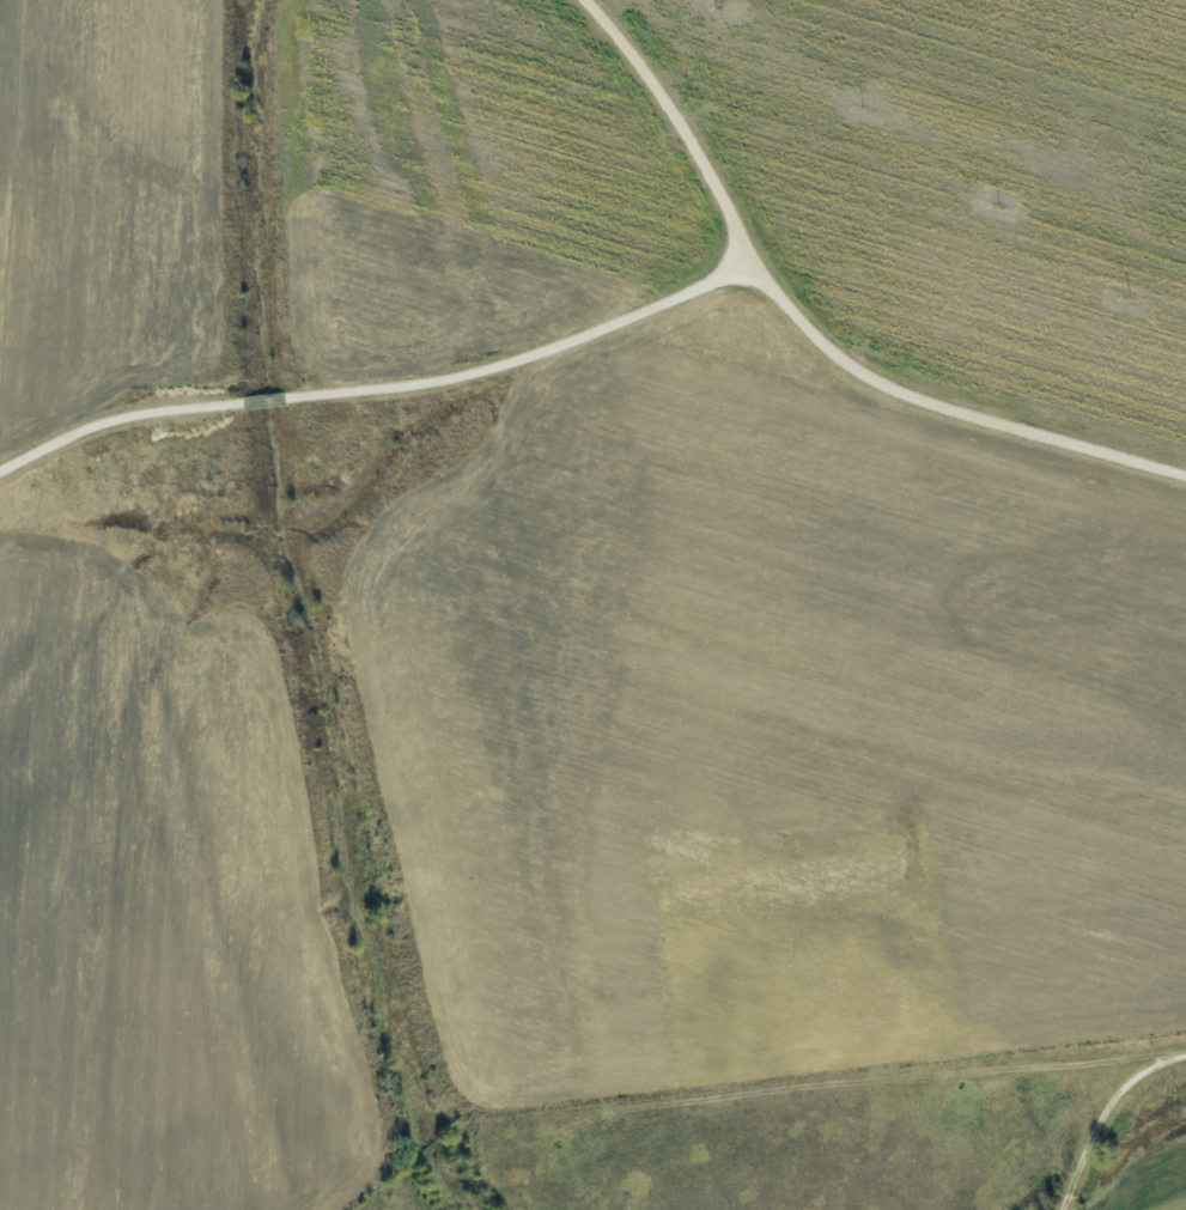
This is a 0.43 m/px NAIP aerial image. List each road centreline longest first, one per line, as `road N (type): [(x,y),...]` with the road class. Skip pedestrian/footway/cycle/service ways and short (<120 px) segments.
road 1 (residential): [(0,497),(172,412),(487,364),(737,263),(850,364),(1185,468)]
road 2 (residential): [(737,263),(724,209),(585,0)]
road 3 (residential): [(1185,1054),(1126,1080),(1061,1209)]

